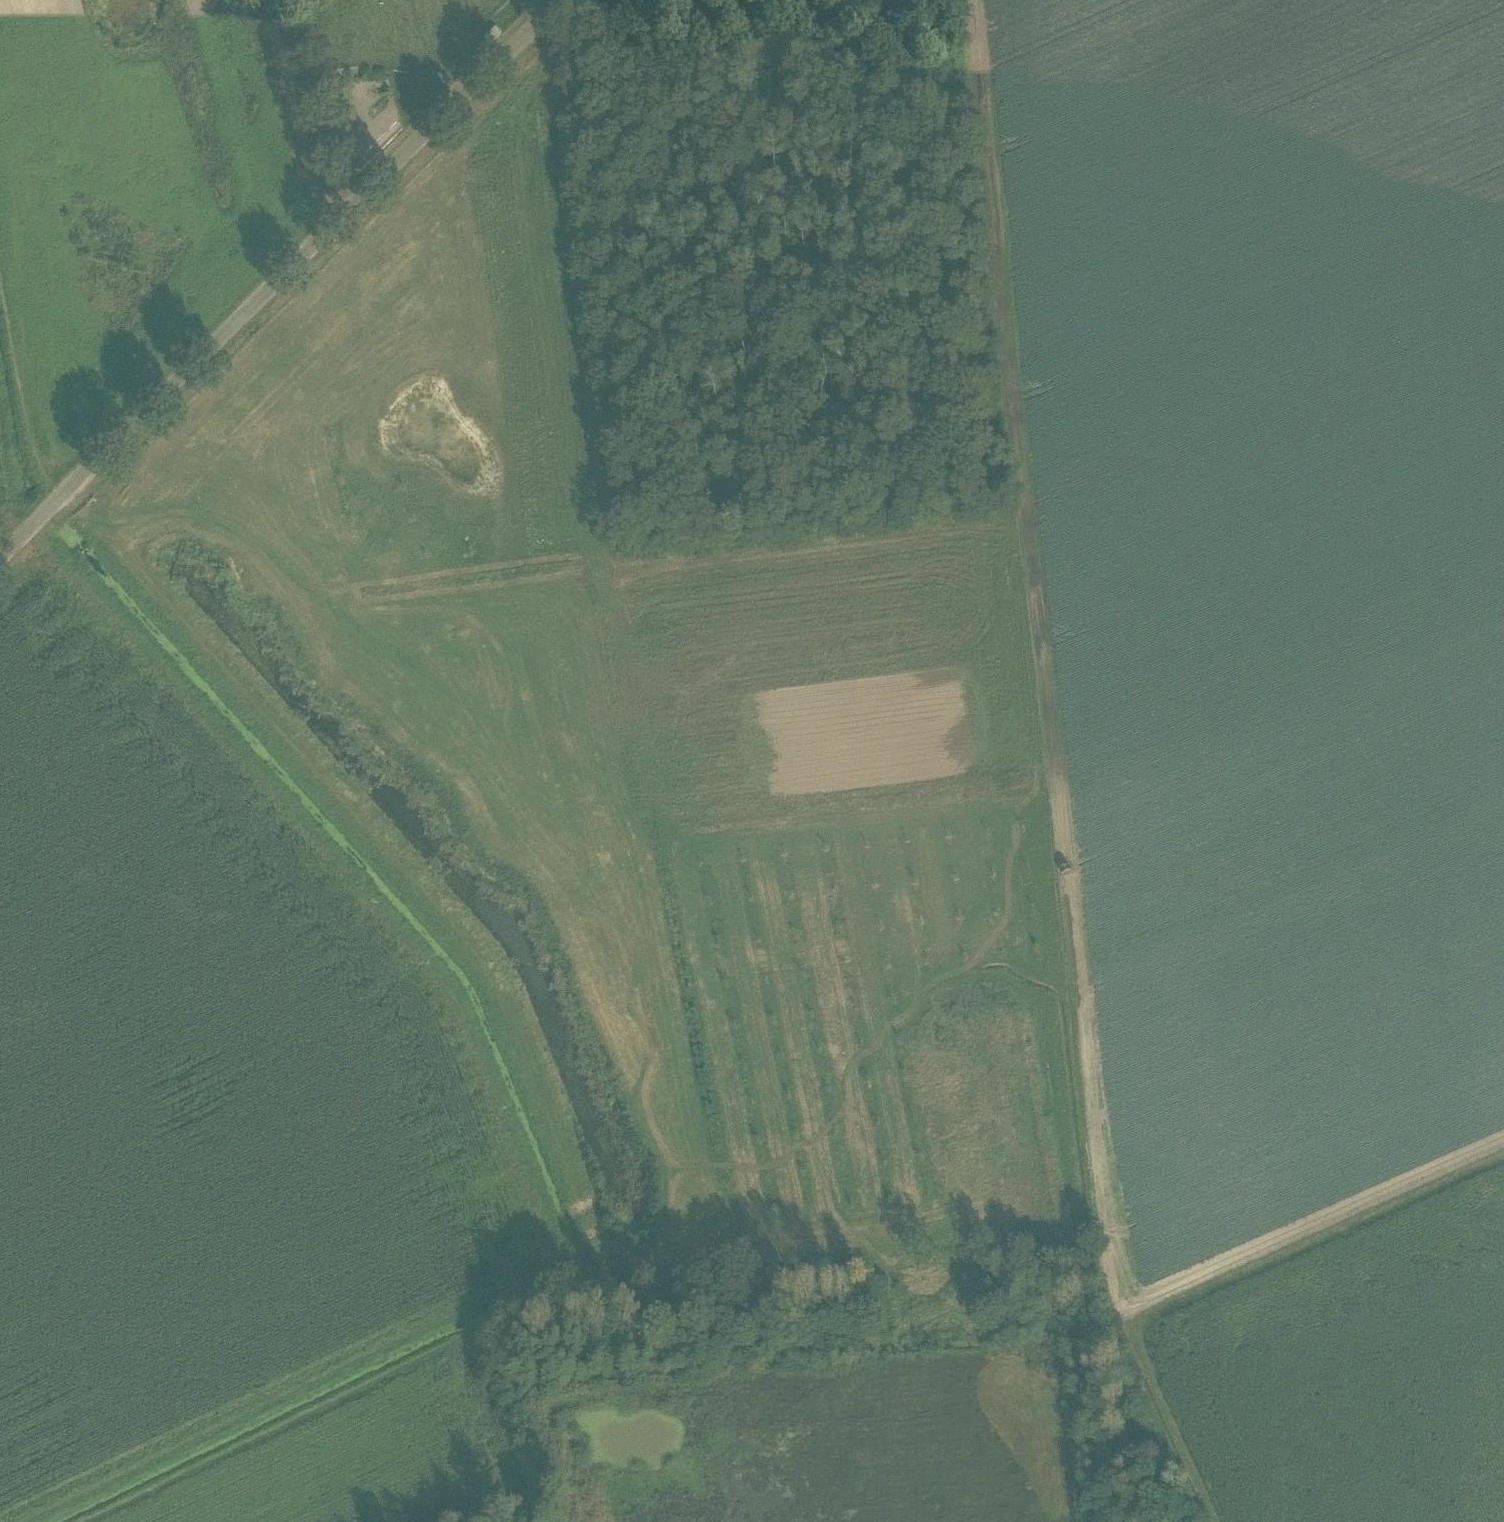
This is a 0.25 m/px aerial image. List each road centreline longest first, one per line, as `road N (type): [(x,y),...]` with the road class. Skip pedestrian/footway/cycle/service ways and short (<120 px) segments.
road 1 (unclassified): [(0,558),(561,0)]
road 2 (track): [(334,228),(282,0)]

